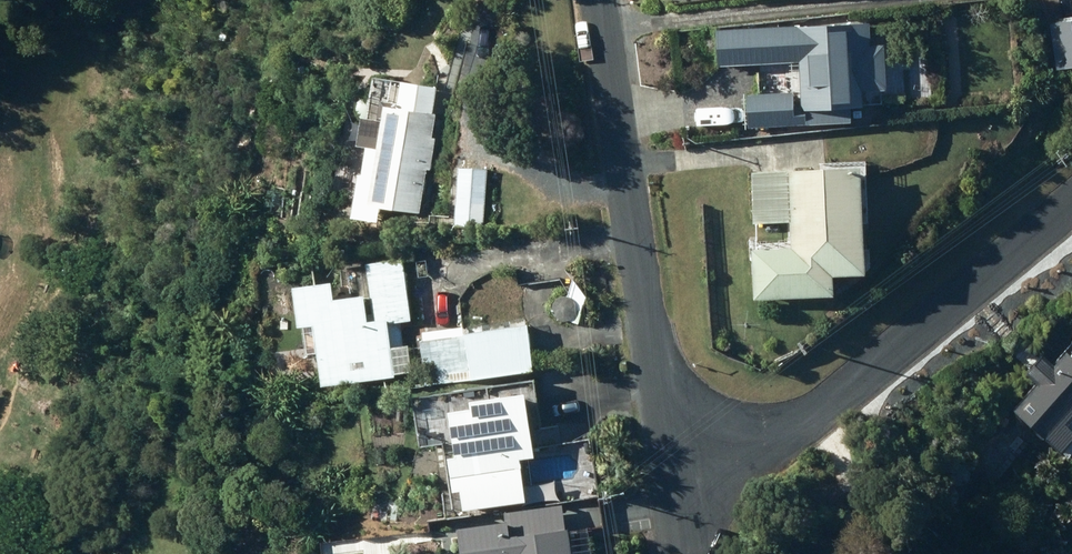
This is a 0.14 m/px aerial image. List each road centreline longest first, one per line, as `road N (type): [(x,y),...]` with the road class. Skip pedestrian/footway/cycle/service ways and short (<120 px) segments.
road 1 (unclassified): [(605,0),(656,331),(686,466)]
road 2 (residential): [(686,466),(841,385),(1071,204)]

